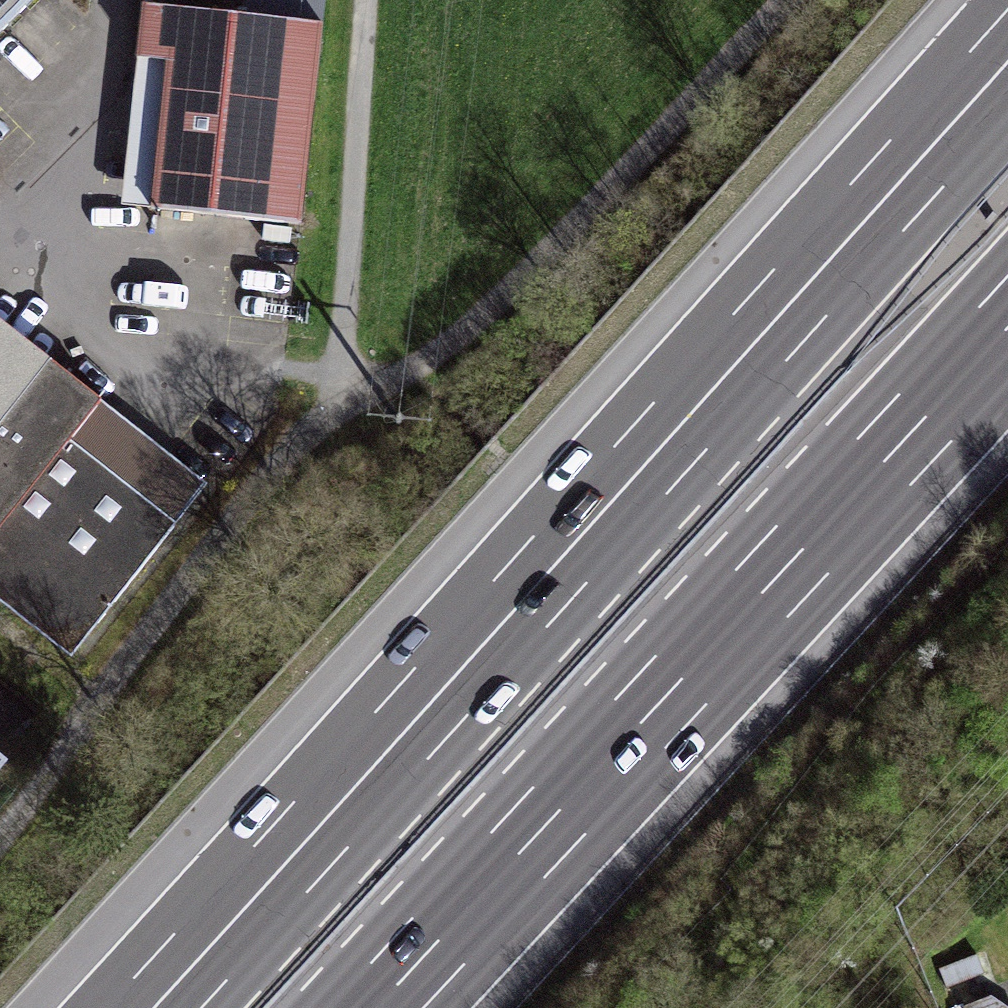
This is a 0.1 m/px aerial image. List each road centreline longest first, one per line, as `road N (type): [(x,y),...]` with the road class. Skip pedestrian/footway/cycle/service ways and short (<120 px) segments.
road 1 (motorway): [(1007,61),(153,1007)]
road 2 (motorway): [(379,1007),(1007,327)]
road 3 (track): [(784,0),(448,352),(353,388)]
road 4 (track): [(353,388),(244,503),(0,835)]
road 5 (track): [(370,0),(359,205),(335,342),(353,388)]

